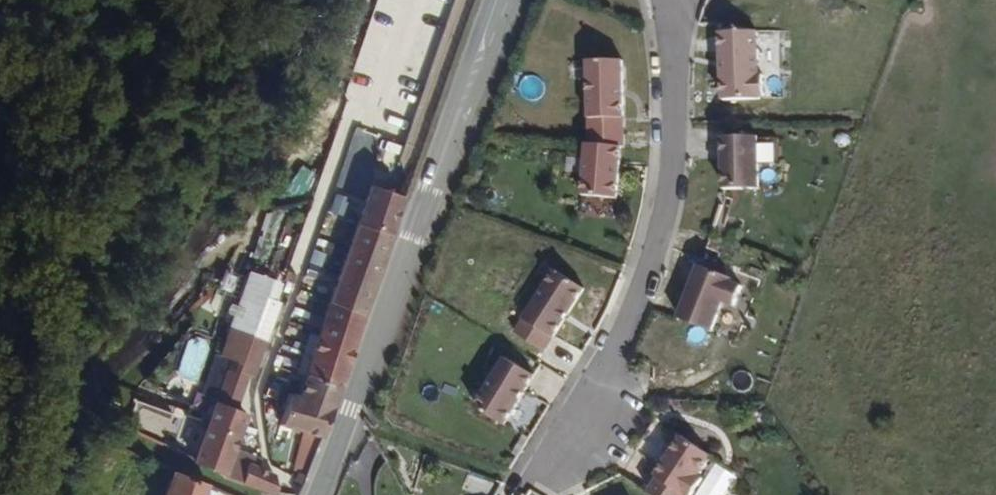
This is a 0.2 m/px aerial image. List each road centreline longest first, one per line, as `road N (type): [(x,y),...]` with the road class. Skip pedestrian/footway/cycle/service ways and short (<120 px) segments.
road 1 (tertiary): [(319,494),(433,186)]
road 2 (tertiary): [(433,186),(516,0)]
road 3 (tertiary): [(489,0),(433,186)]

